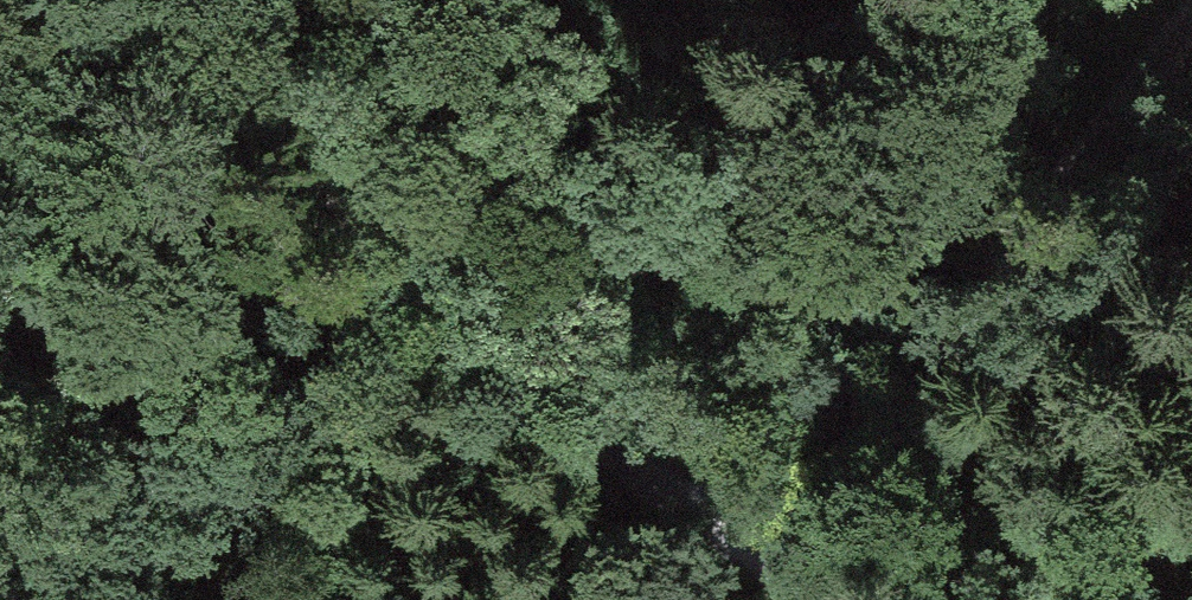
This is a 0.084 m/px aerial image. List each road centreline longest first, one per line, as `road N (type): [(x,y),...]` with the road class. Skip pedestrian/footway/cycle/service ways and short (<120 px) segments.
road 1 (track): [(163,0),(516,370),(773,562)]
road 2 (track): [(1191,27),(773,562)]
road 3 (track): [(516,370),(0,146)]

